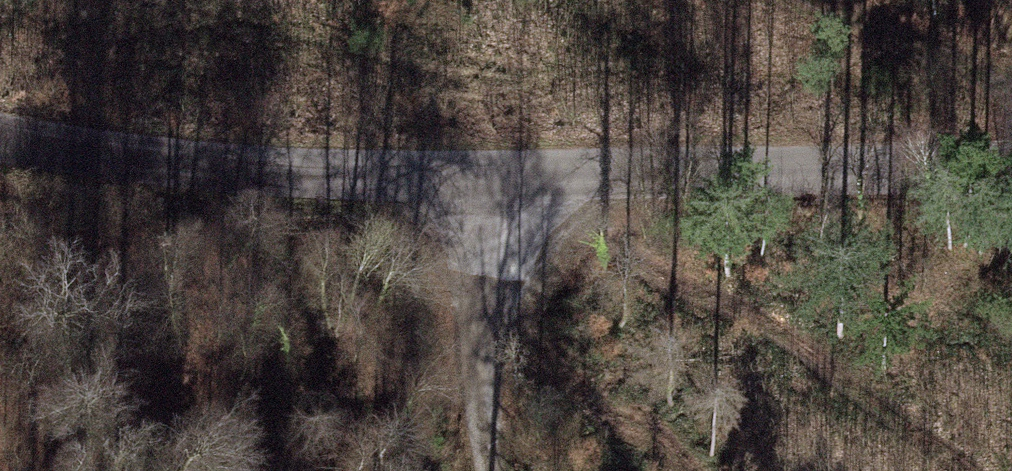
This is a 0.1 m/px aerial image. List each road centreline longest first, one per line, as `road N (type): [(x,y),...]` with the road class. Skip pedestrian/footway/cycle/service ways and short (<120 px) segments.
road 1 (tertiary): [(0,137),(121,157),(333,175),(1011,166)]
road 2 (track): [(492,470),(469,385),(447,178)]
road 3 (track): [(1011,99),(821,0)]

